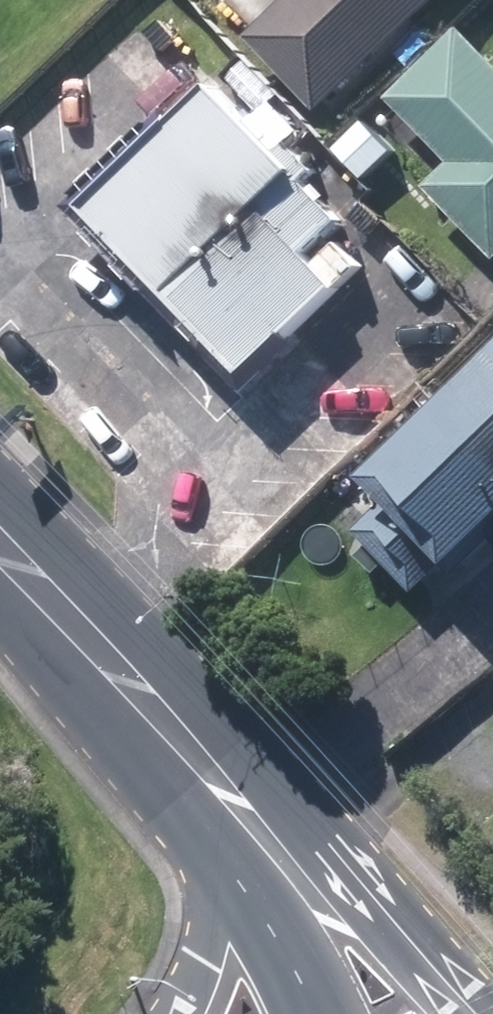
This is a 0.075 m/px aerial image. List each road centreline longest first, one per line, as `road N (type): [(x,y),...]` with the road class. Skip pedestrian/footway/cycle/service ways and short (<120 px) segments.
road 1 (secondary): [(238,802),(0,544)]
road 2 (secondary): [(271,842),(396,924),(477,1013)]
road 3 (secondary): [(177,1013),(202,959),(238,802)]
road 4 (secondary): [(317,1013),(294,965),(271,842)]

